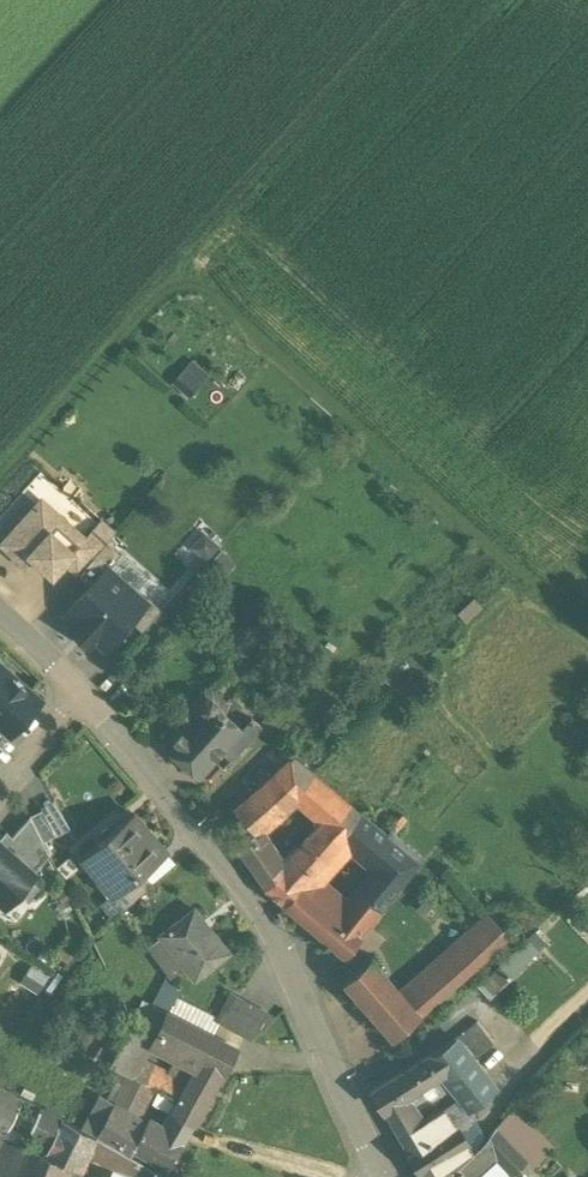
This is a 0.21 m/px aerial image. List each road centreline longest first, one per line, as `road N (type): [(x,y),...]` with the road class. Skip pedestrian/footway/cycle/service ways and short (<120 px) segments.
road 1 (track): [(0,477),(174,290),(203,291),(587,628)]
road 2 (residential): [(379,1176),(312,1001),(268,915),(82,700)]
road 3 (residential): [(82,700),(0,794)]

